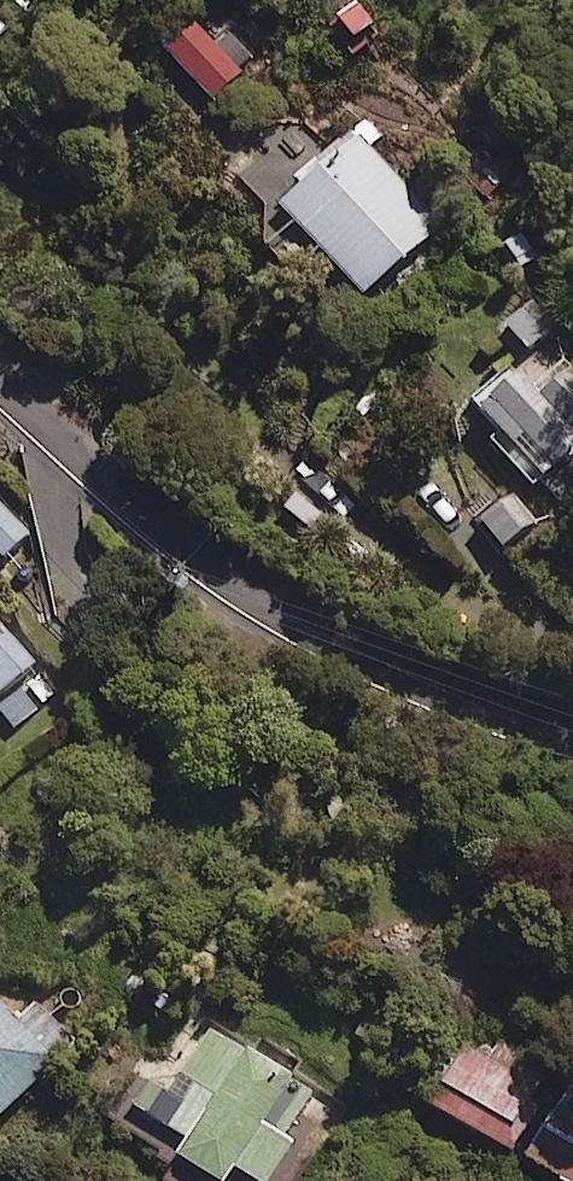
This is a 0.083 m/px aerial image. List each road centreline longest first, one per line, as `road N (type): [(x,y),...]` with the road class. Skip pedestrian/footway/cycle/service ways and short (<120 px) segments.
road 1 (residential): [(572,728),(457,691),(318,629),(215,562),(0,381)]

